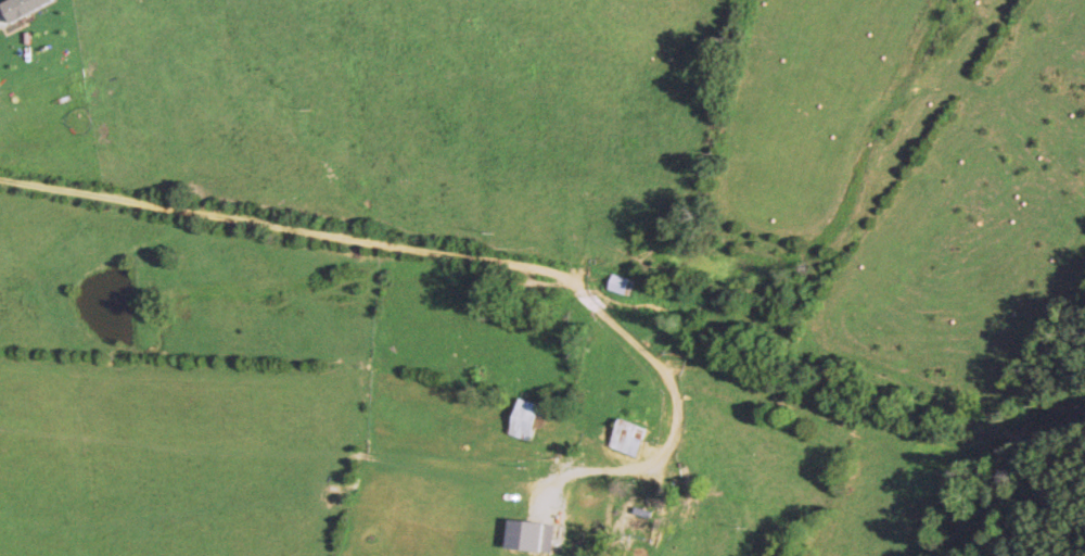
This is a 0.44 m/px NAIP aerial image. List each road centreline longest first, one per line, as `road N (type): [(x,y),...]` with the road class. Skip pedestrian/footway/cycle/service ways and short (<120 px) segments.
road 1 (residential): [(656,471),(679,433),(676,387),(571,283),(538,269),(0,173)]

